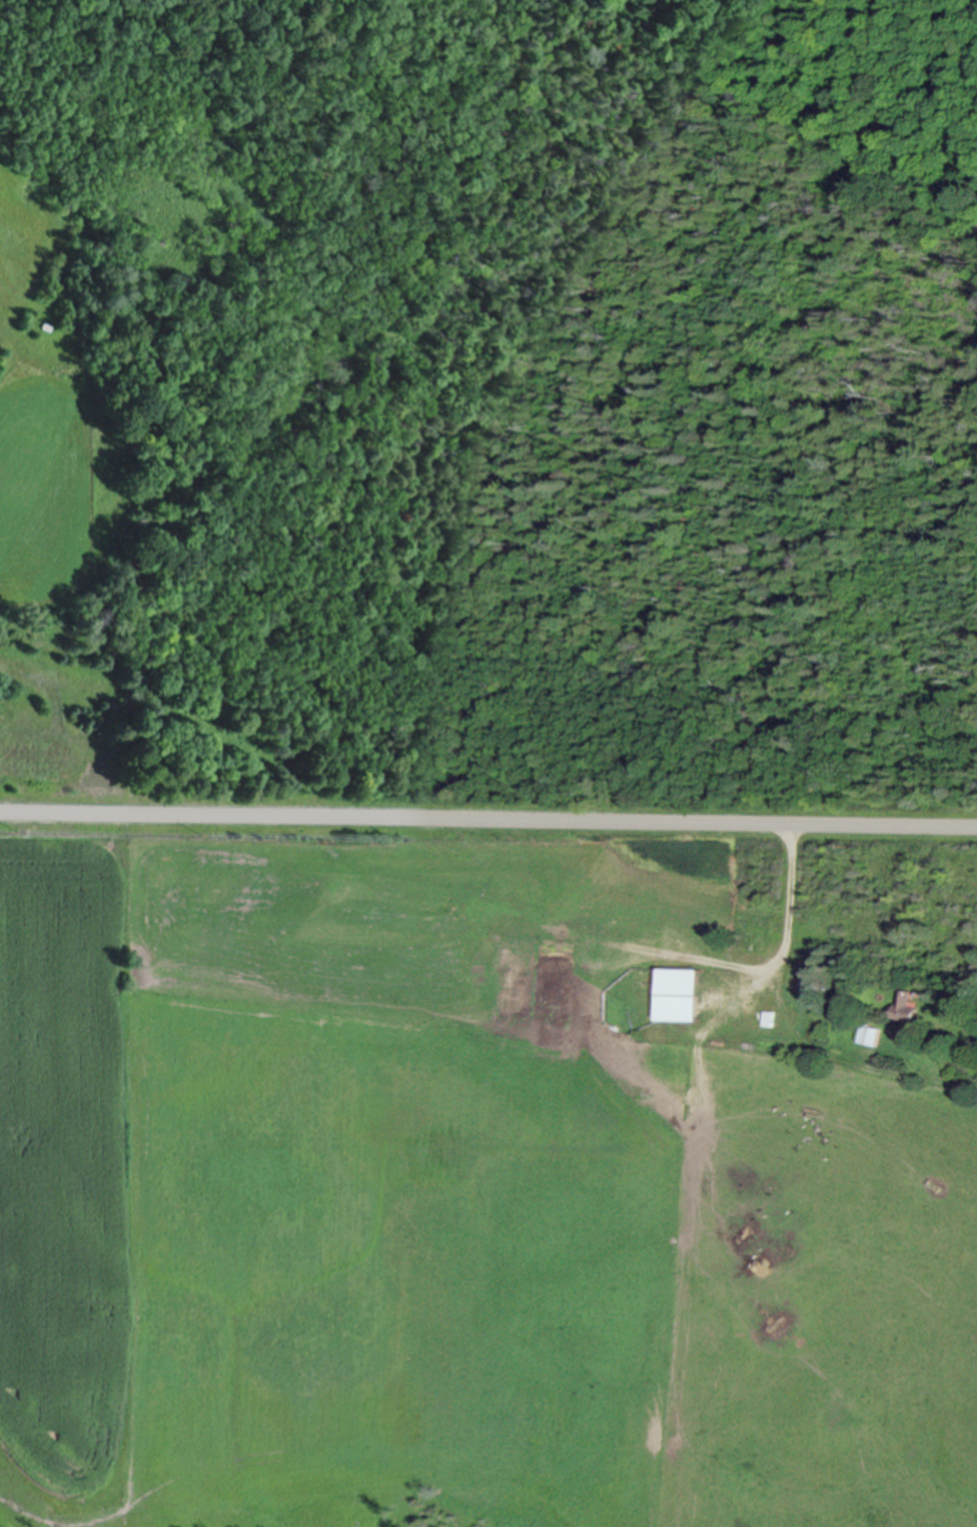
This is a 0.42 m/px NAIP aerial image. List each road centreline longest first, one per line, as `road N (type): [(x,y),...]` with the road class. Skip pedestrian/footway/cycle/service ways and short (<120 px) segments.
road 1 (residential): [(976,823),(0,808)]

